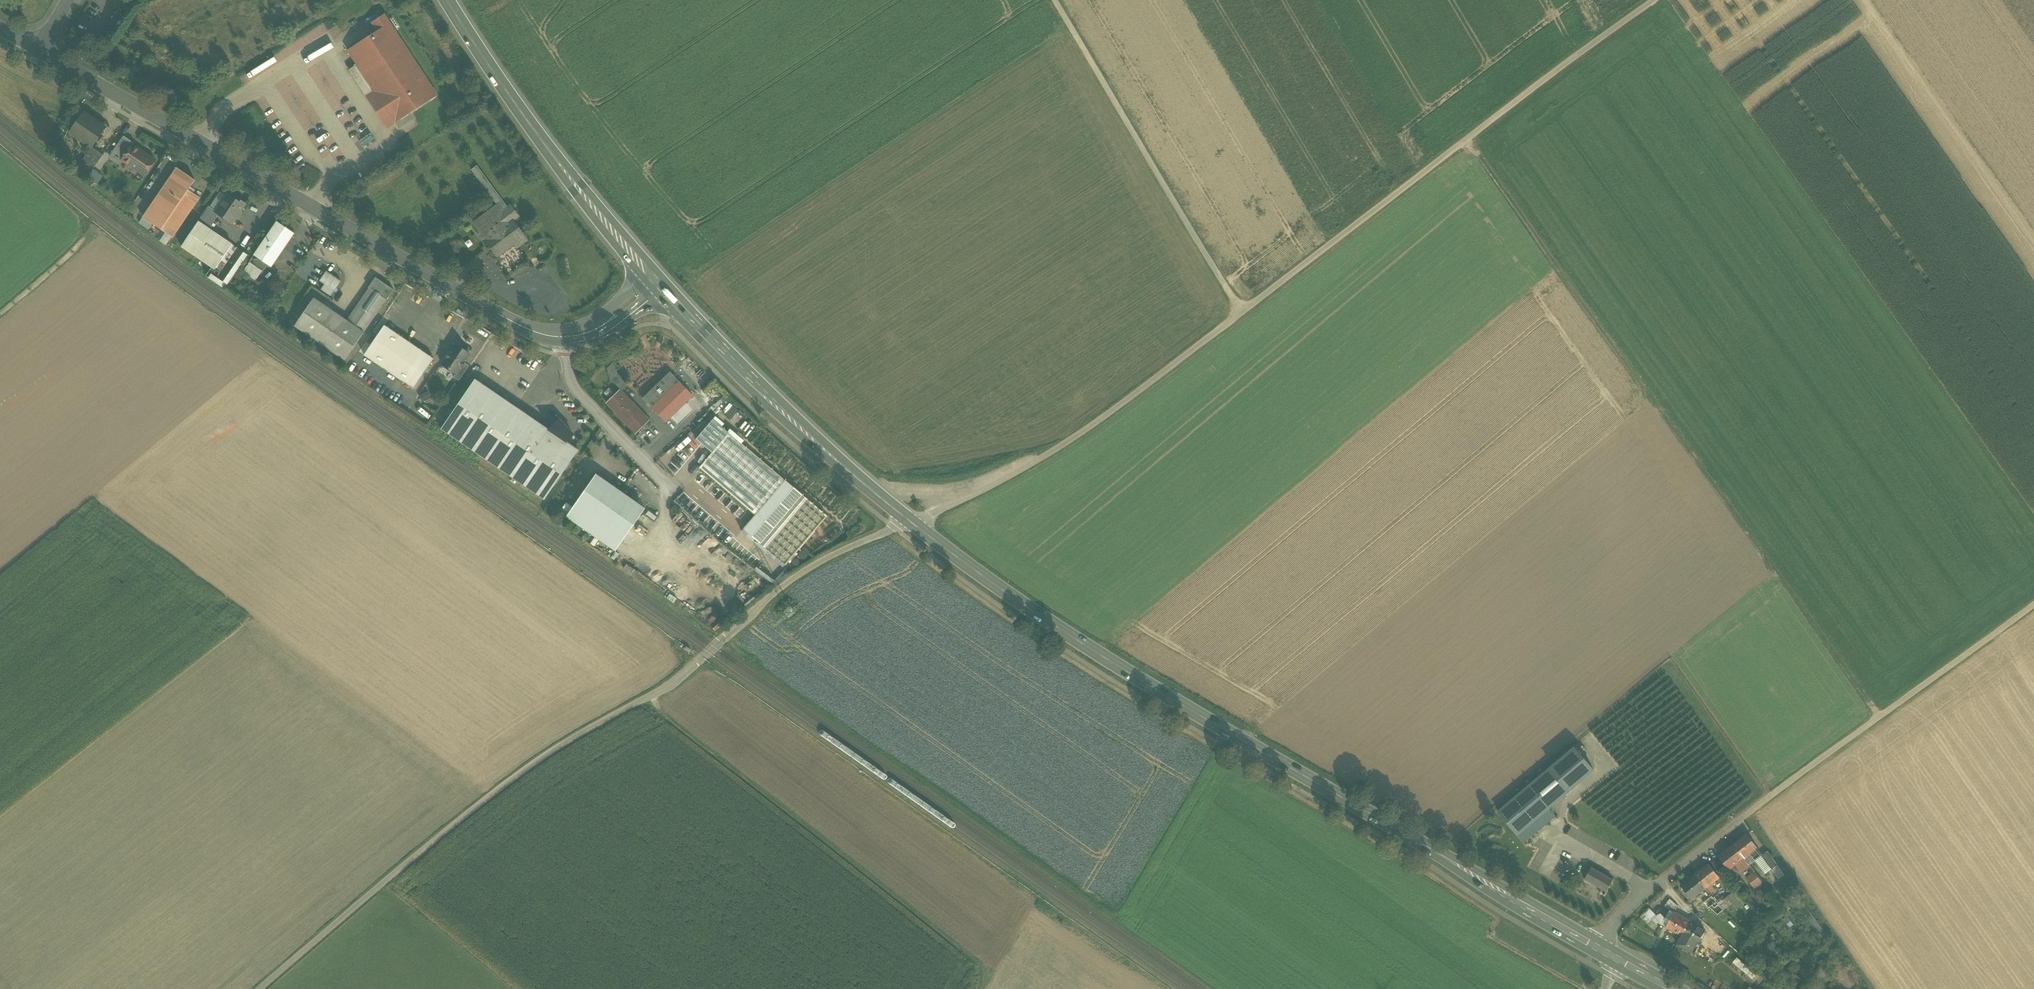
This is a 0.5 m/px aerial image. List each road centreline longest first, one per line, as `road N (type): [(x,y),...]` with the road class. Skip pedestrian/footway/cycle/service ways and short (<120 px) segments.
road 1 (track): [(1651,0),(1102,418),(1034,462),(910,522)]
road 2 (primary): [(910,522),(1099,655),(1599,945)]
road 3 (unclassified): [(910,522),(811,567),(672,683),(514,777),(261,988)]
road 4 (track): [(1879,716),(1468,138)]
road 5 (residential): [(39,51),(511,321),(569,336)]
road 6 (track): [(652,695),(668,718),(975,961),(980,988)]
road 7 (track): [(1053,0),(1242,313)]
road 8 (primary): [(446,0),(552,155),(655,282)]
road 9 (primary): [(655,282),(751,382),(910,522)]
road 10 (track): [(2033,600),(1768,799)]
road 11 (residential): [(1768,799),(1632,904),(1599,945)]
road 12 (residential): [(668,487),(573,385),(569,336)]

